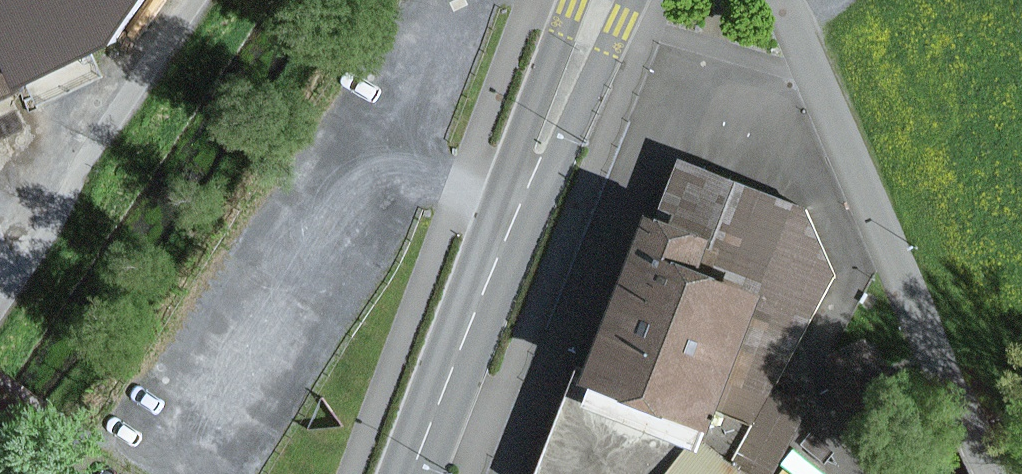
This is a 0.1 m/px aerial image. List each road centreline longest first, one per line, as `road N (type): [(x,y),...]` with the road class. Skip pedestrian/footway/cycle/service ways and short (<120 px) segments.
road 1 (unclassified): [(991,473),(781,0)]
road 2 (primary): [(601,0),(411,473)]
road 3 (residential): [(0,272),(197,0)]

